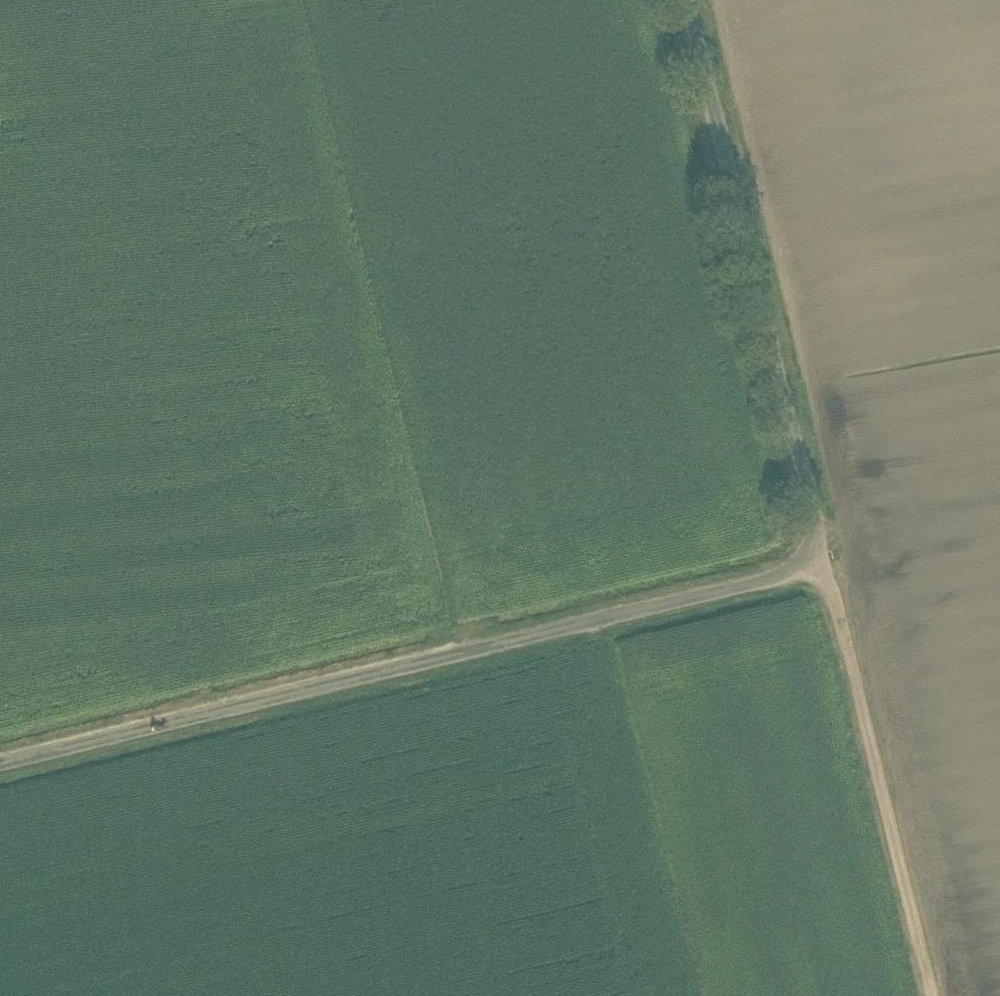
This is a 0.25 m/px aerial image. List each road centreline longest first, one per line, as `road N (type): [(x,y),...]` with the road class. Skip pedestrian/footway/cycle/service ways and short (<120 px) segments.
road 1 (unclassified): [(0,762),(821,564),(685,0)]
road 2 (track): [(821,564),(928,995)]

